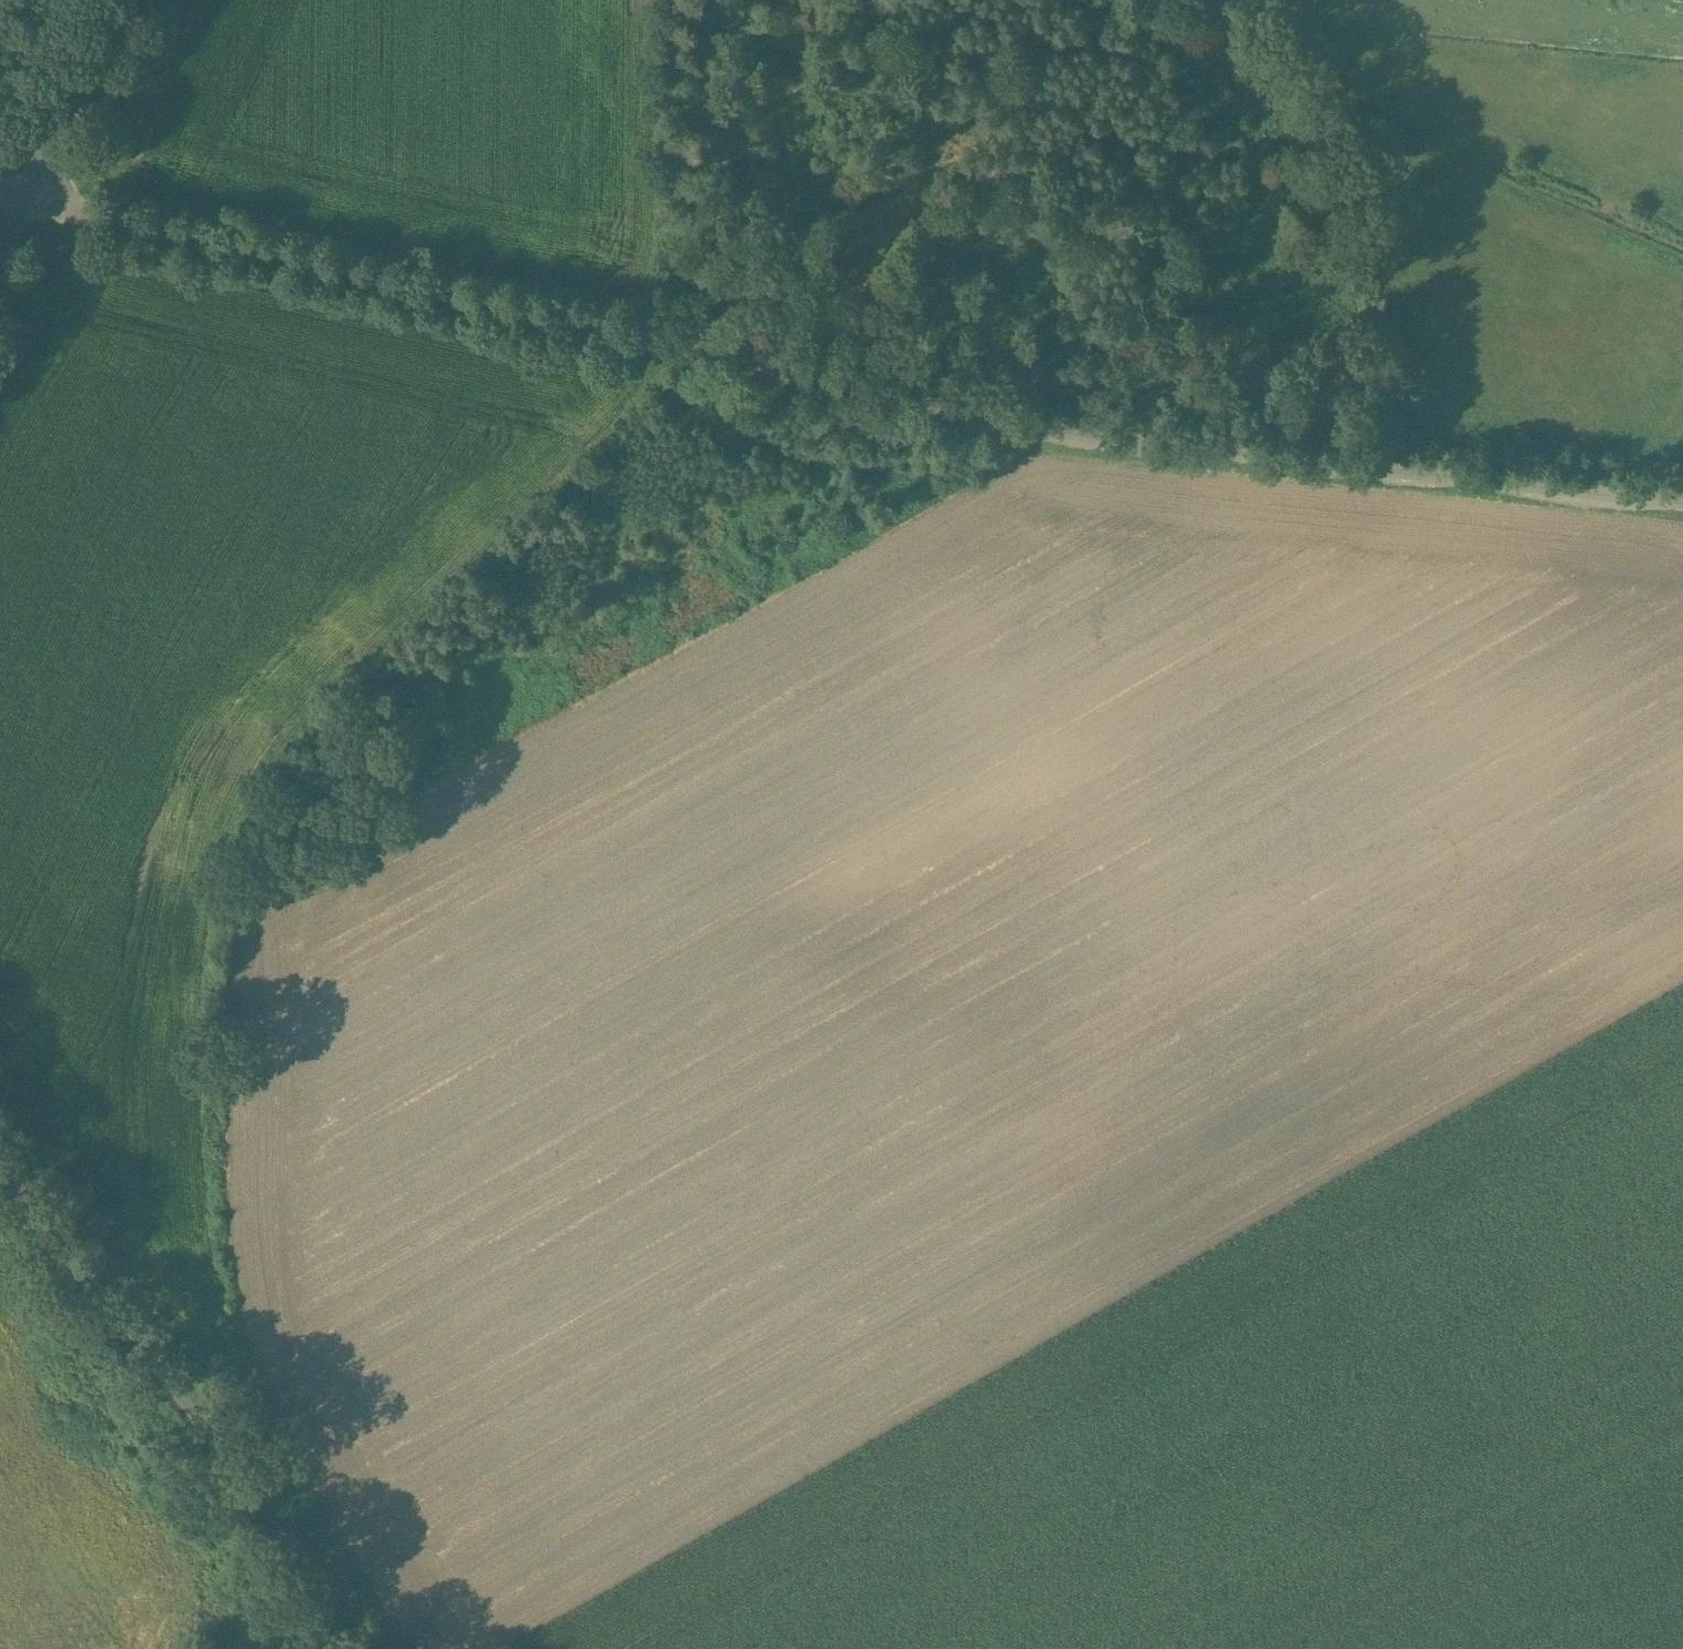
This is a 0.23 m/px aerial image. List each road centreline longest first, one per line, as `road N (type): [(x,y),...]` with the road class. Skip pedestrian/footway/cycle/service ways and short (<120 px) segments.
road 1 (unclassified): [(24,197),(1025,425),(1682,504)]
road 2 (unclassified): [(385,1648),(0,1157)]
road 3 (unclassified): [(24,197),(120,0)]

